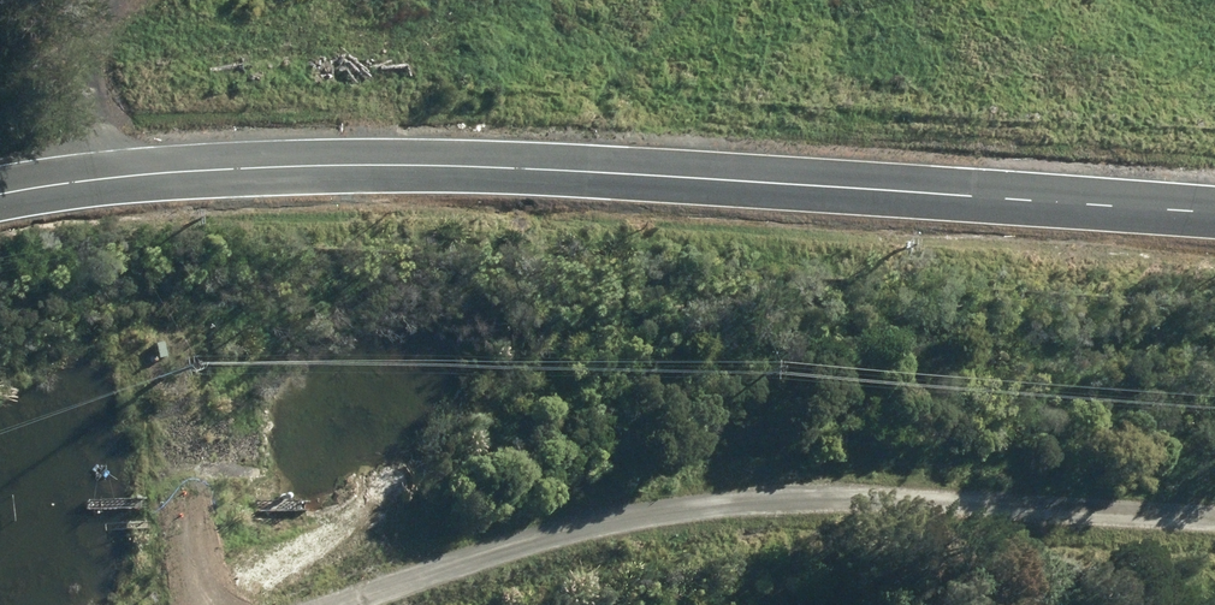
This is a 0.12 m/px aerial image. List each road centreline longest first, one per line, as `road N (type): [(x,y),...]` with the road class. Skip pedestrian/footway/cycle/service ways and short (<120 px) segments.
road 1 (unclassified): [(0,194),(159,173),(405,166),(1214,214)]
road 2 (track): [(371,604),(671,505),(800,504),(1214,532)]

